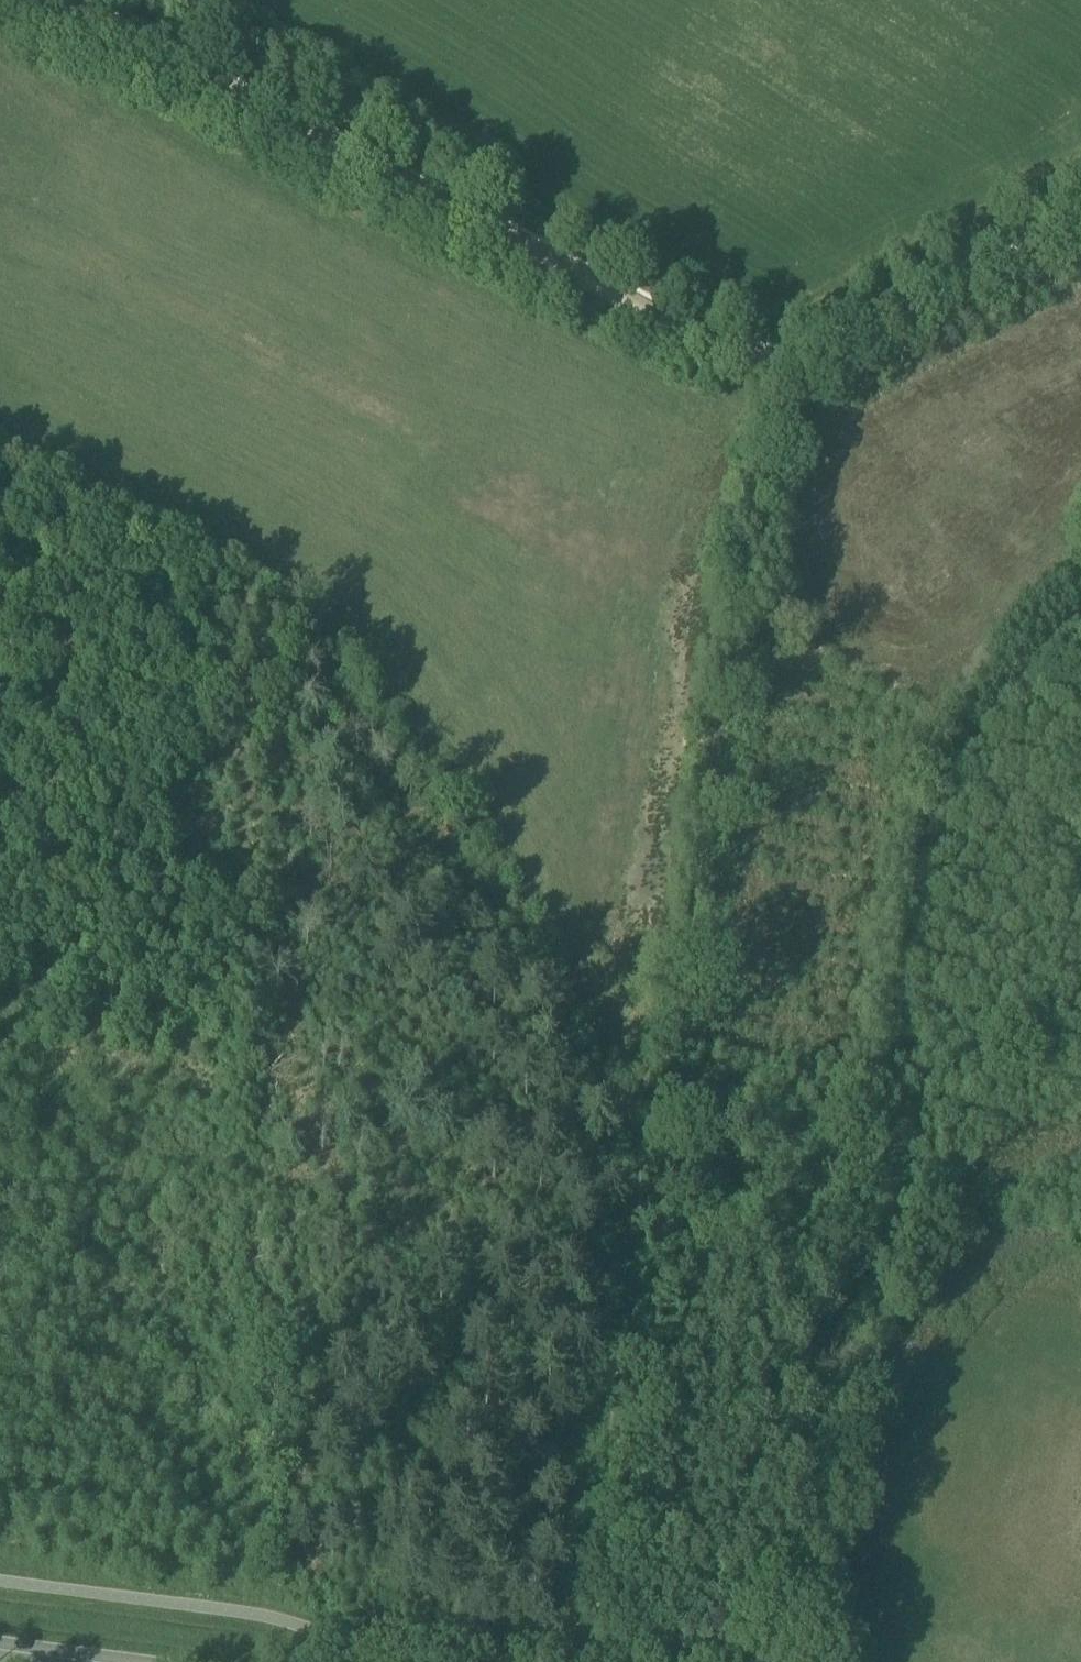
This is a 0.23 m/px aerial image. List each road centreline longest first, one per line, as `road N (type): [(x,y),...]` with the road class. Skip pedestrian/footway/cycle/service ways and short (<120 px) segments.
road 1 (track): [(765,362),(693,338),(129,27),(96,0)]
road 2 (track): [(591,1661),(658,1220),(649,1111)]
road 3 (track): [(1080,213),(853,338),(804,359),(765,362)]

